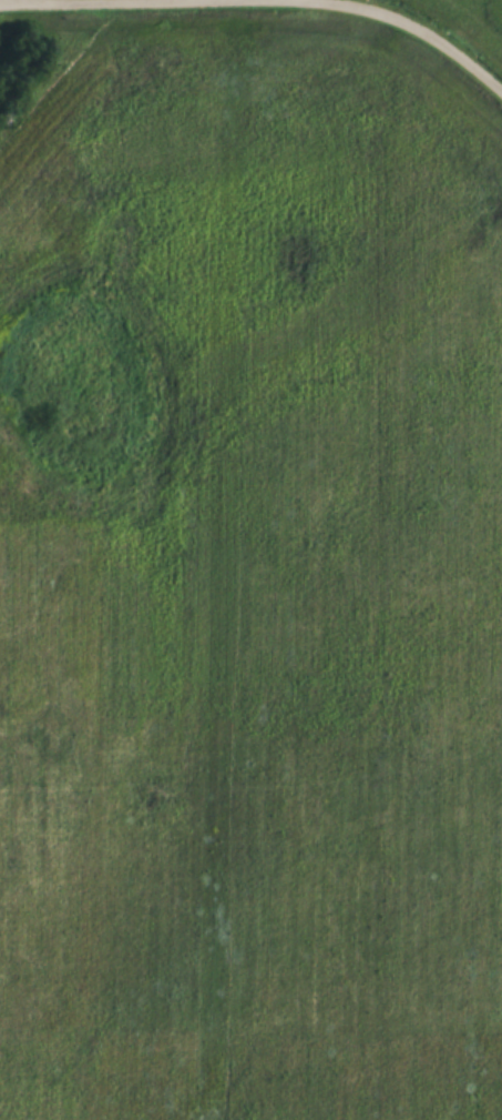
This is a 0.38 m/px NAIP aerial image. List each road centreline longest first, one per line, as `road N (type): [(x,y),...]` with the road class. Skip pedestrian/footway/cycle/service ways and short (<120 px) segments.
road 1 (residential): [(501,81),(428,26),(355,0)]

